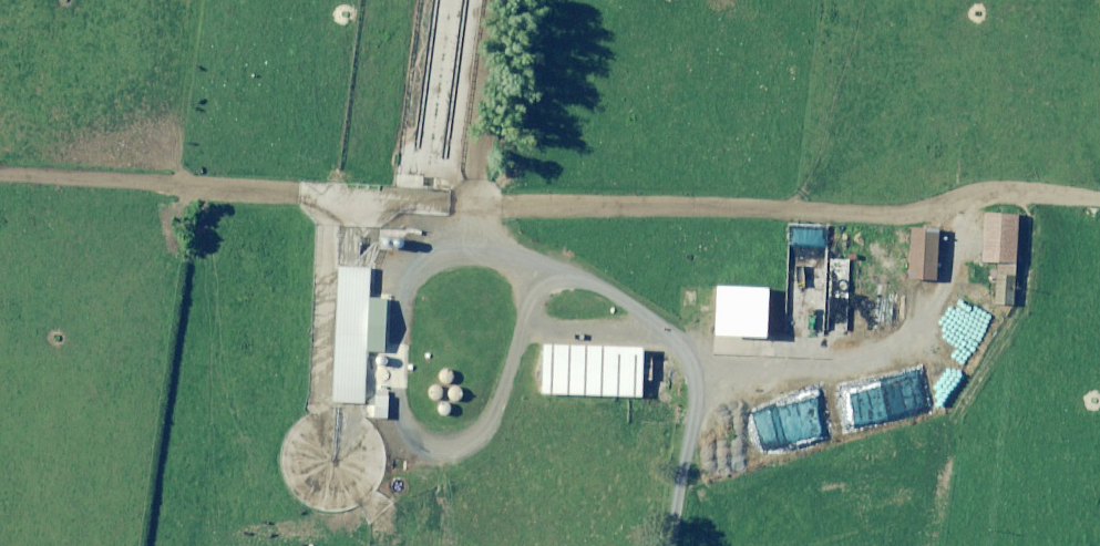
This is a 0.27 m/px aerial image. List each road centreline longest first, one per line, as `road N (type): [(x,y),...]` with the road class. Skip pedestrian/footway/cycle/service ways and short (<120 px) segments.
road 1 (track): [(1099,215),(492,208)]
road 2 (track): [(492,208),(0,181)]
road 3 (track): [(659,545),(683,363),(659,330),(633,312),(544,276),(492,208)]
road 4 (track): [(514,0),(492,208)]

